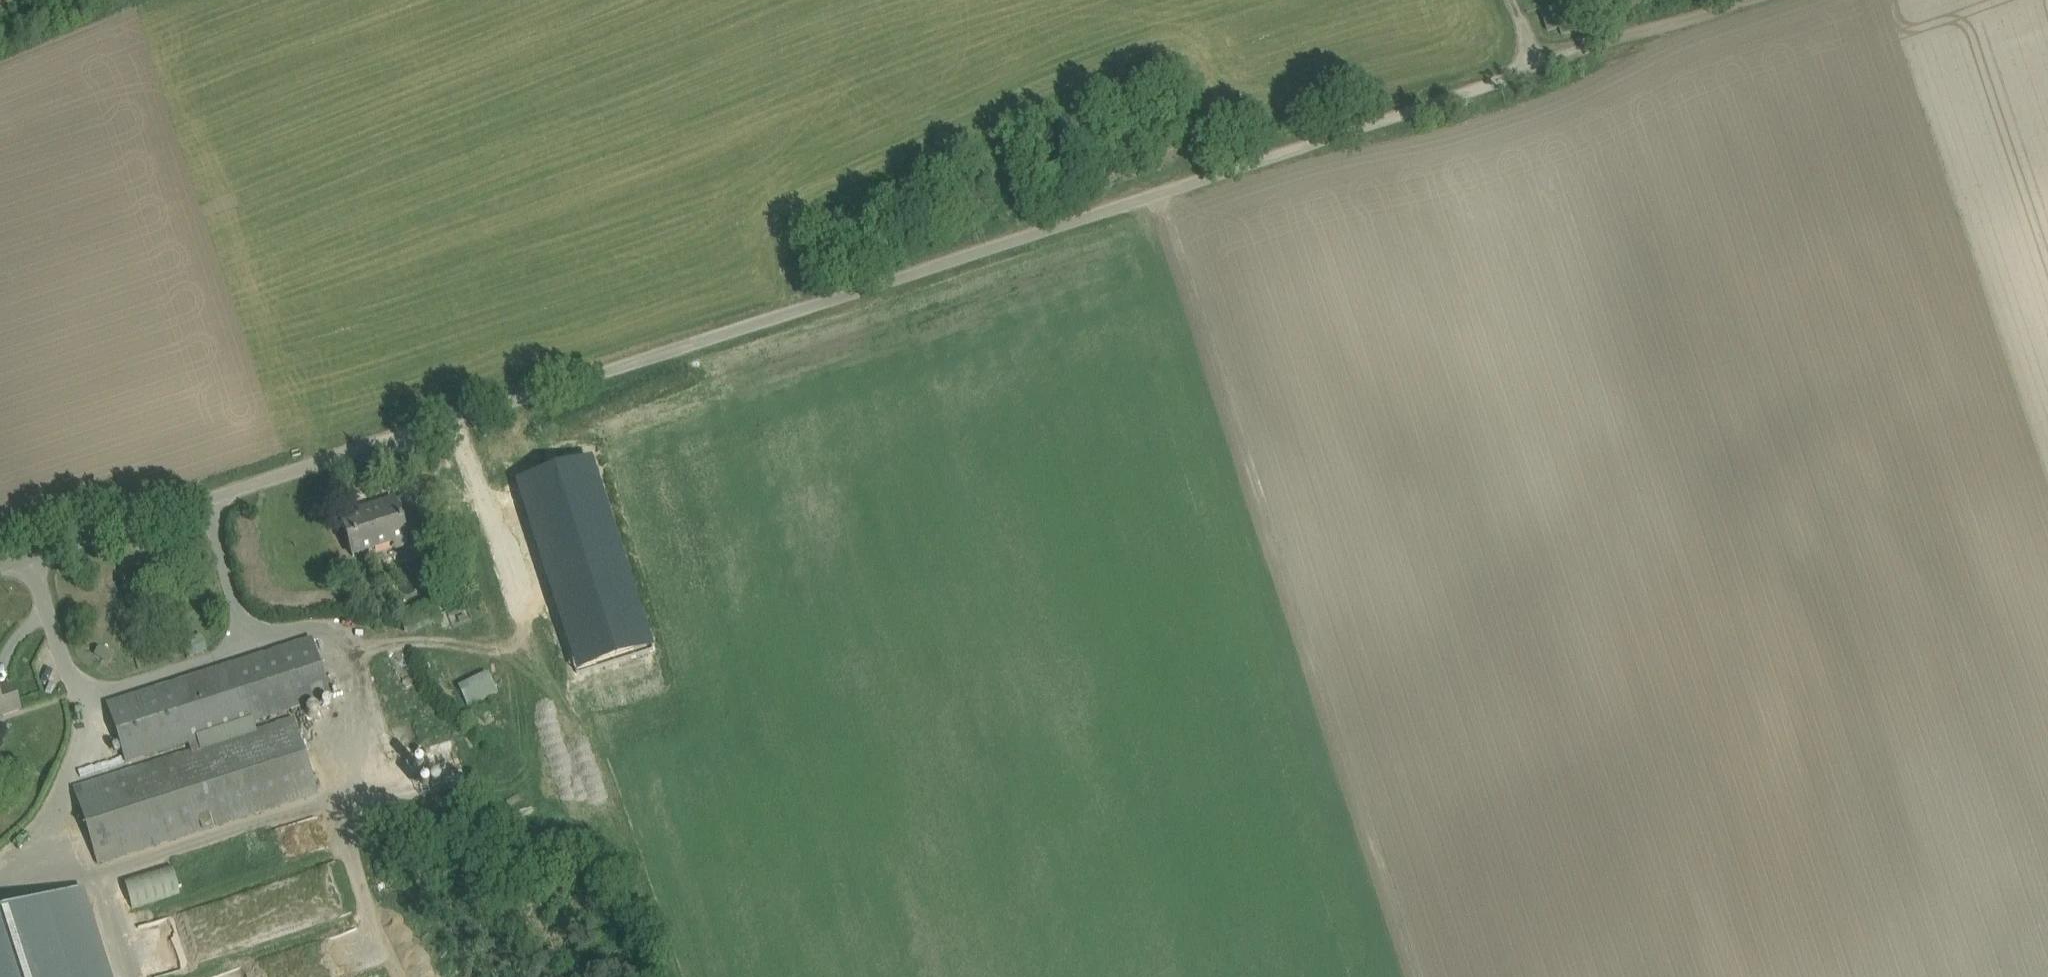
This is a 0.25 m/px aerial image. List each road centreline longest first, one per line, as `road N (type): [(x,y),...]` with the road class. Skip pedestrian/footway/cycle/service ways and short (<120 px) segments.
road 1 (unclassified): [(0,564),(1531,69)]
road 2 (track): [(1410,976),(1156,191)]
road 3 (track): [(1746,0),(1531,69)]

